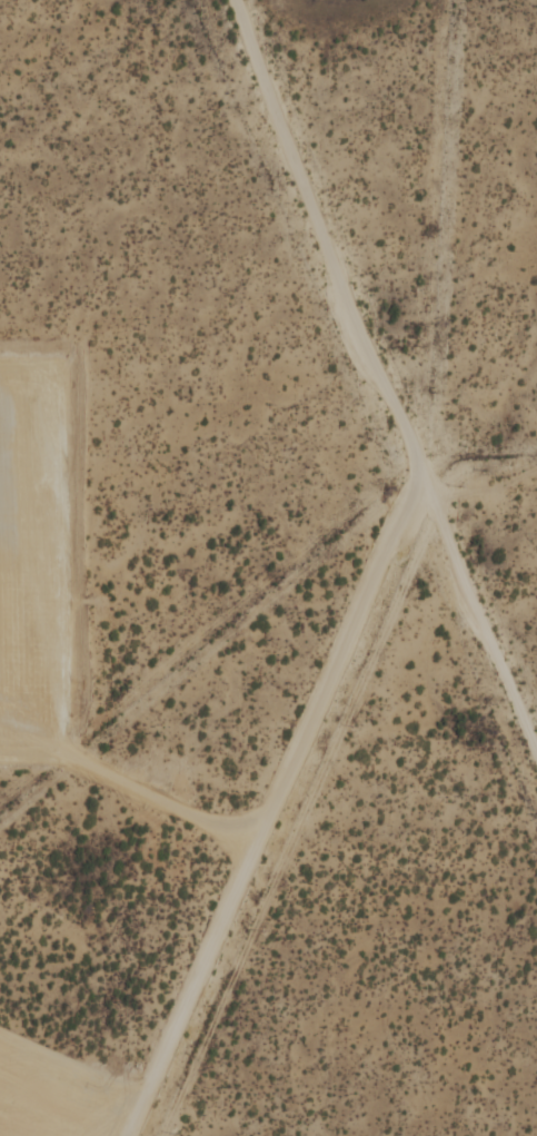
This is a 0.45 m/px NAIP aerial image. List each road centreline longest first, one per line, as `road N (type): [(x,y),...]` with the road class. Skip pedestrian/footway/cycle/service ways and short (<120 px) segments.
road 1 (residential): [(536,743),(301,178),(240,0)]

